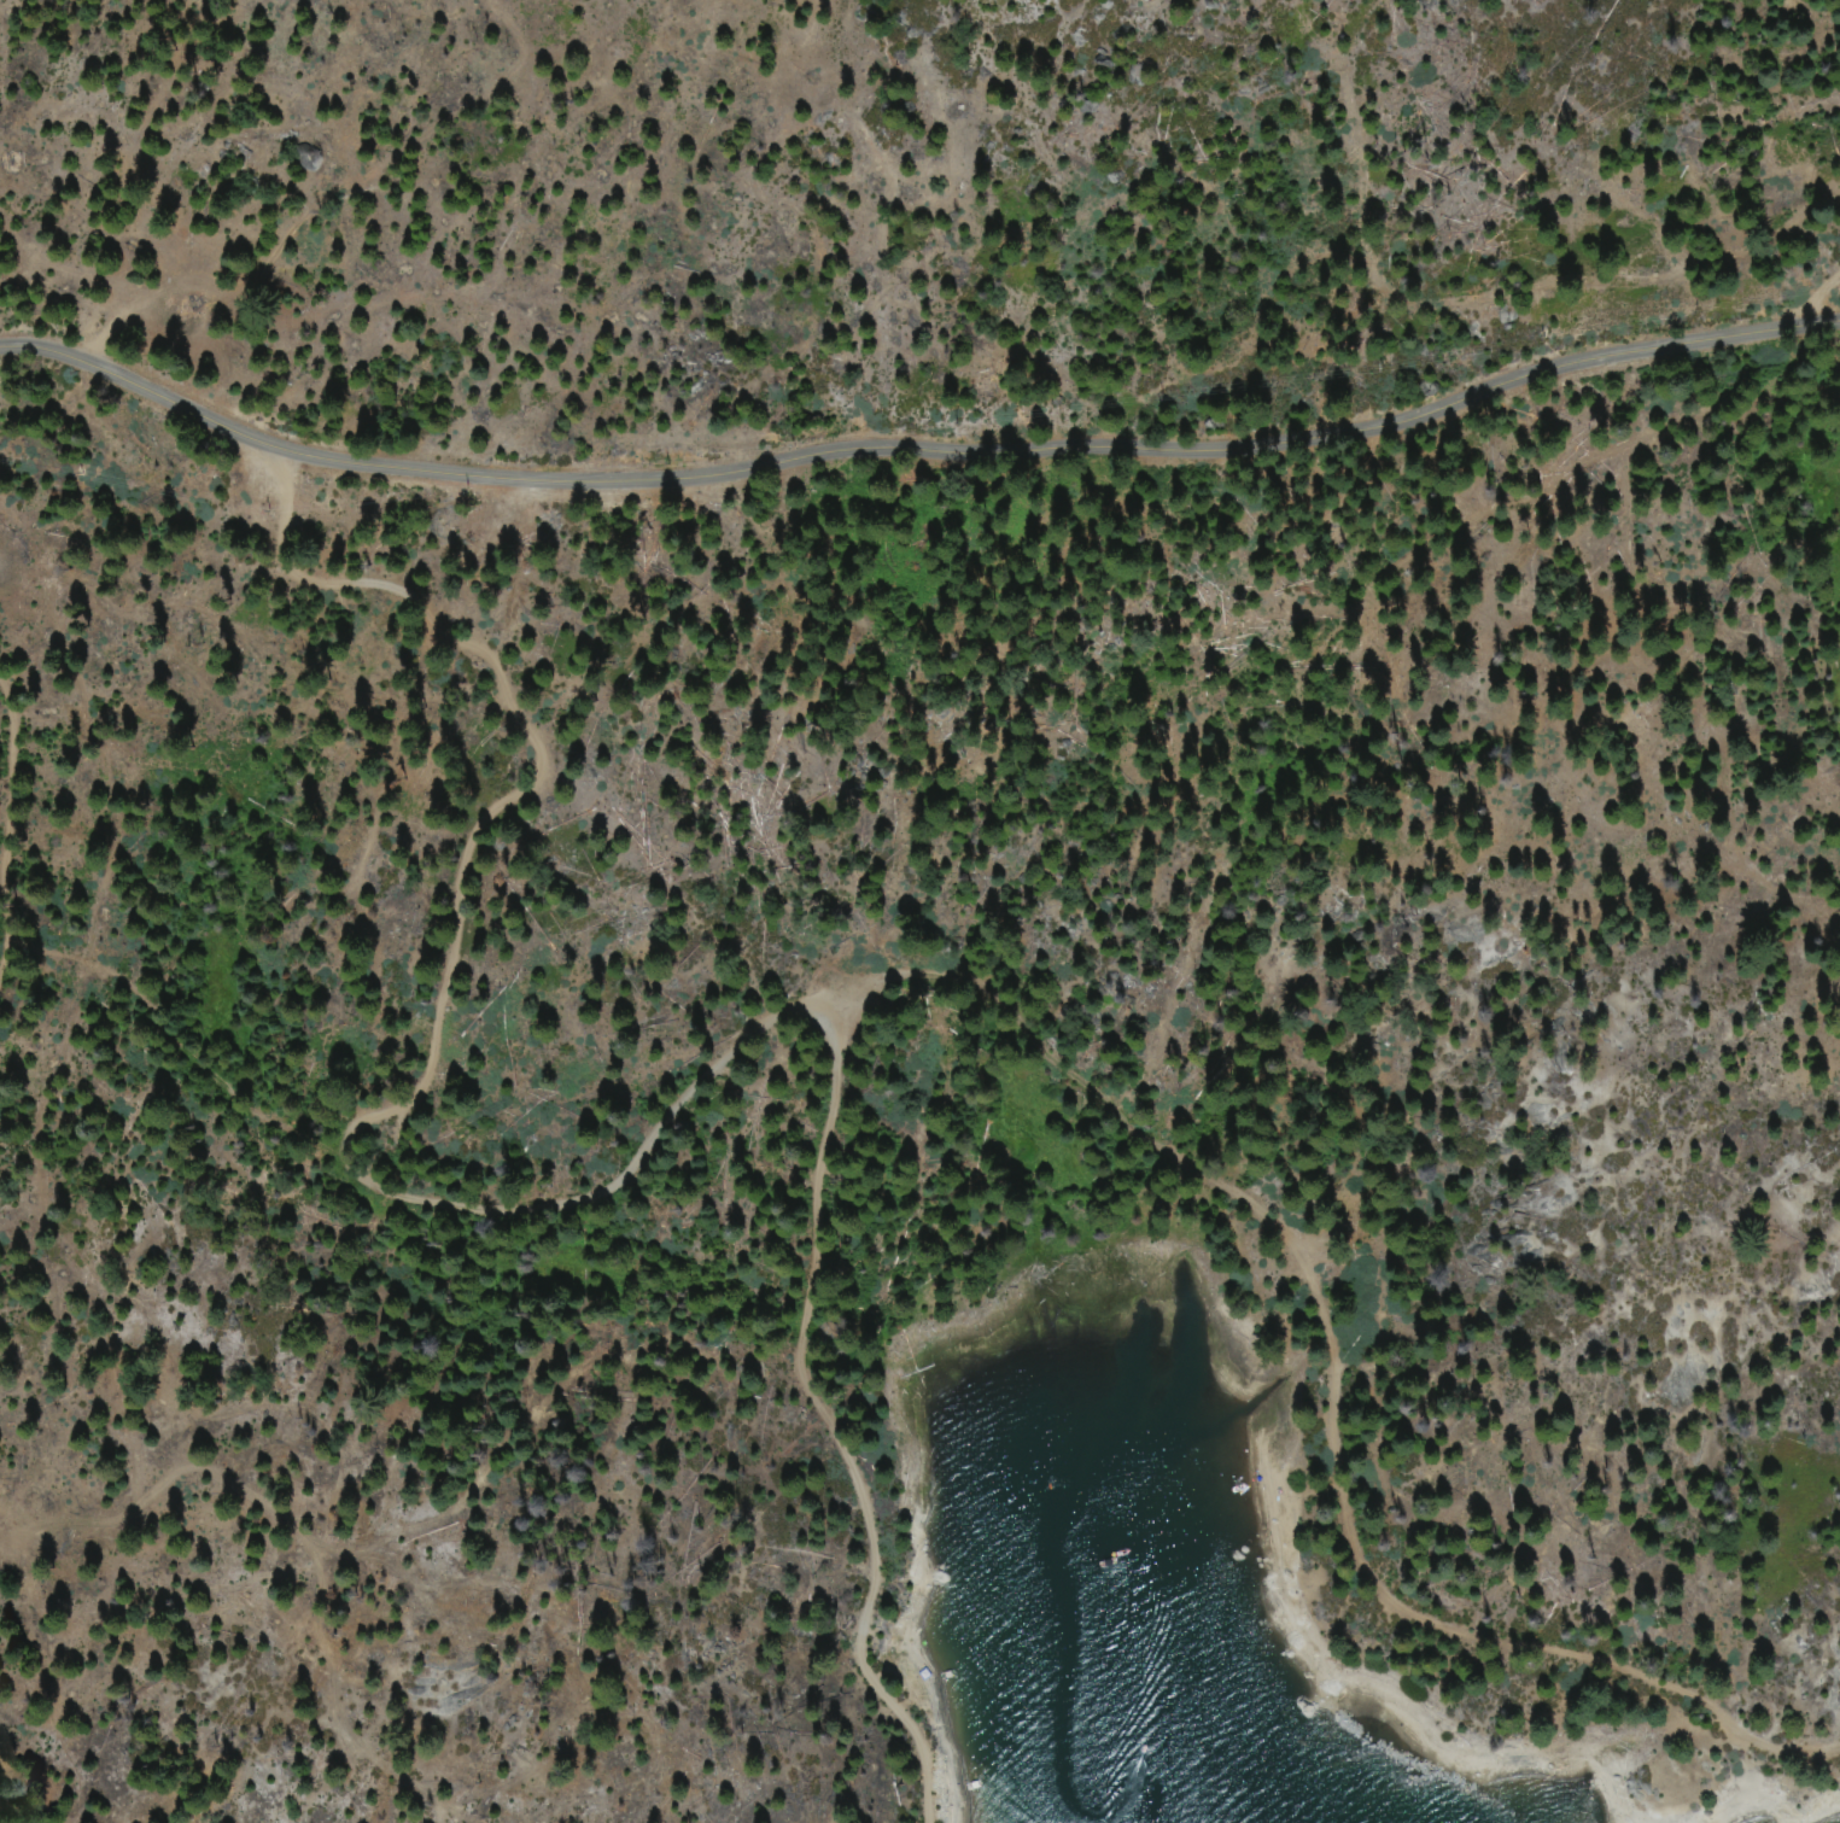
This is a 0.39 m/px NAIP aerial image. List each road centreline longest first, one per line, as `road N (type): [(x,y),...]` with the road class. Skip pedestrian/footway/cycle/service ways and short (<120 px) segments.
road 1 (residential): [(1839,321),(1572,357),(1388,425),(1188,450),(861,445),(627,481),(340,462),(280,448),(27,339),(0,345)]
road 2 (track): [(280,448),(292,566),(316,582),(408,595),(442,642),(489,665),(522,715),(536,754),(532,784),(483,825),(458,861),(432,1069),(357,1133),(323,1144)]

